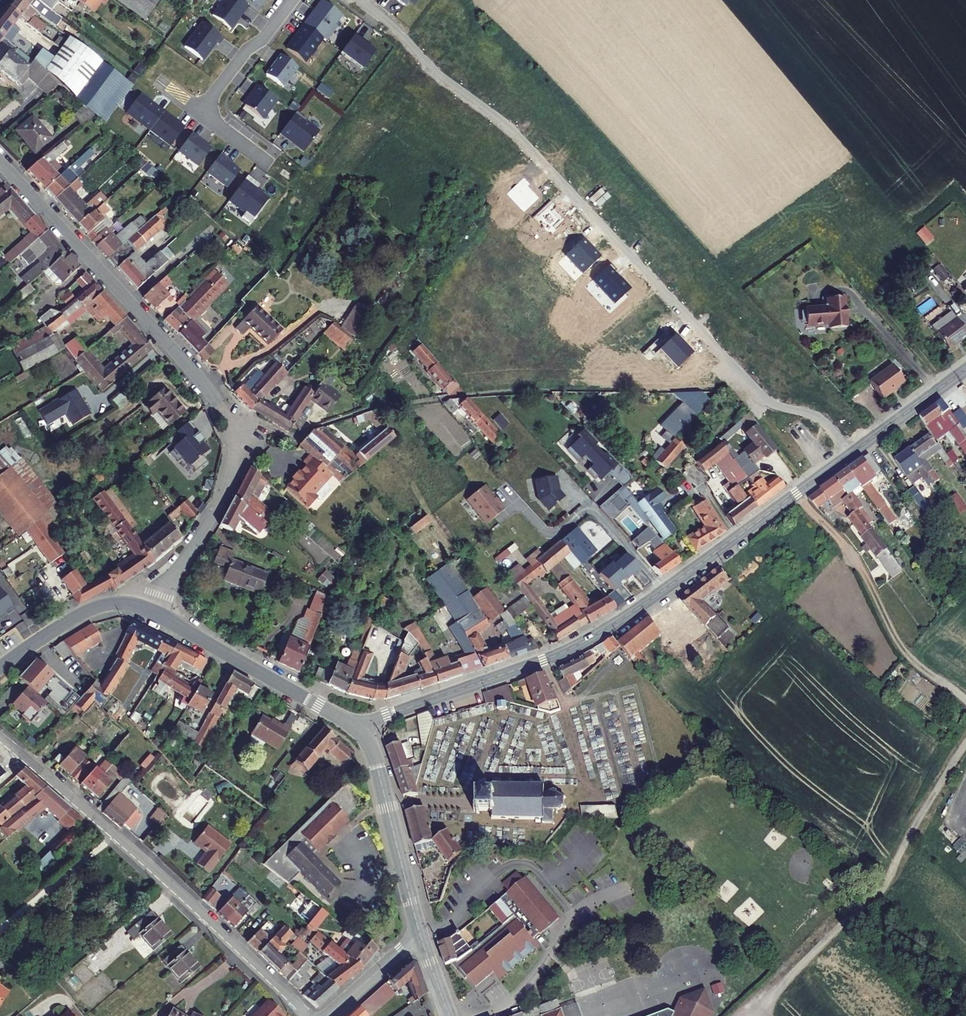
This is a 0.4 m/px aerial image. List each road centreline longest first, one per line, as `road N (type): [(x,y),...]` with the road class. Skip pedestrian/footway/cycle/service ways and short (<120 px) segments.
road 1 (residential): [(359,0),(520,137),(755,398),(814,415),(850,453)]
road 2 (residential): [(151,611),(224,491),(233,459),(230,428),(213,393),(0,161)]
road 3 (track): [(755,398),(727,389),(493,392),(379,409),(285,441),(233,440)]
road 4 (tertiary): [(795,494),(576,645),(356,727)]
road 5 (residential): [(307,1015),(174,887),(0,739)]
road 6 (unclassified): [(761,1015),(885,883),(965,745)]
road 7 (unclassified): [(965,699),(903,650),(851,553),(795,494)]
road 8 (tertiary): [(356,727),(151,611)]
road 9 (tertiary): [(356,727),(374,757),(420,933)]
road 10 (tertiary): [(0,672),(98,605),(151,611)]
road 11 (residential): [(293,0),(200,113)]
road 12 (tertiary): [(965,368),(850,453)]
road 13 (residential): [(327,1015),(420,933)]

